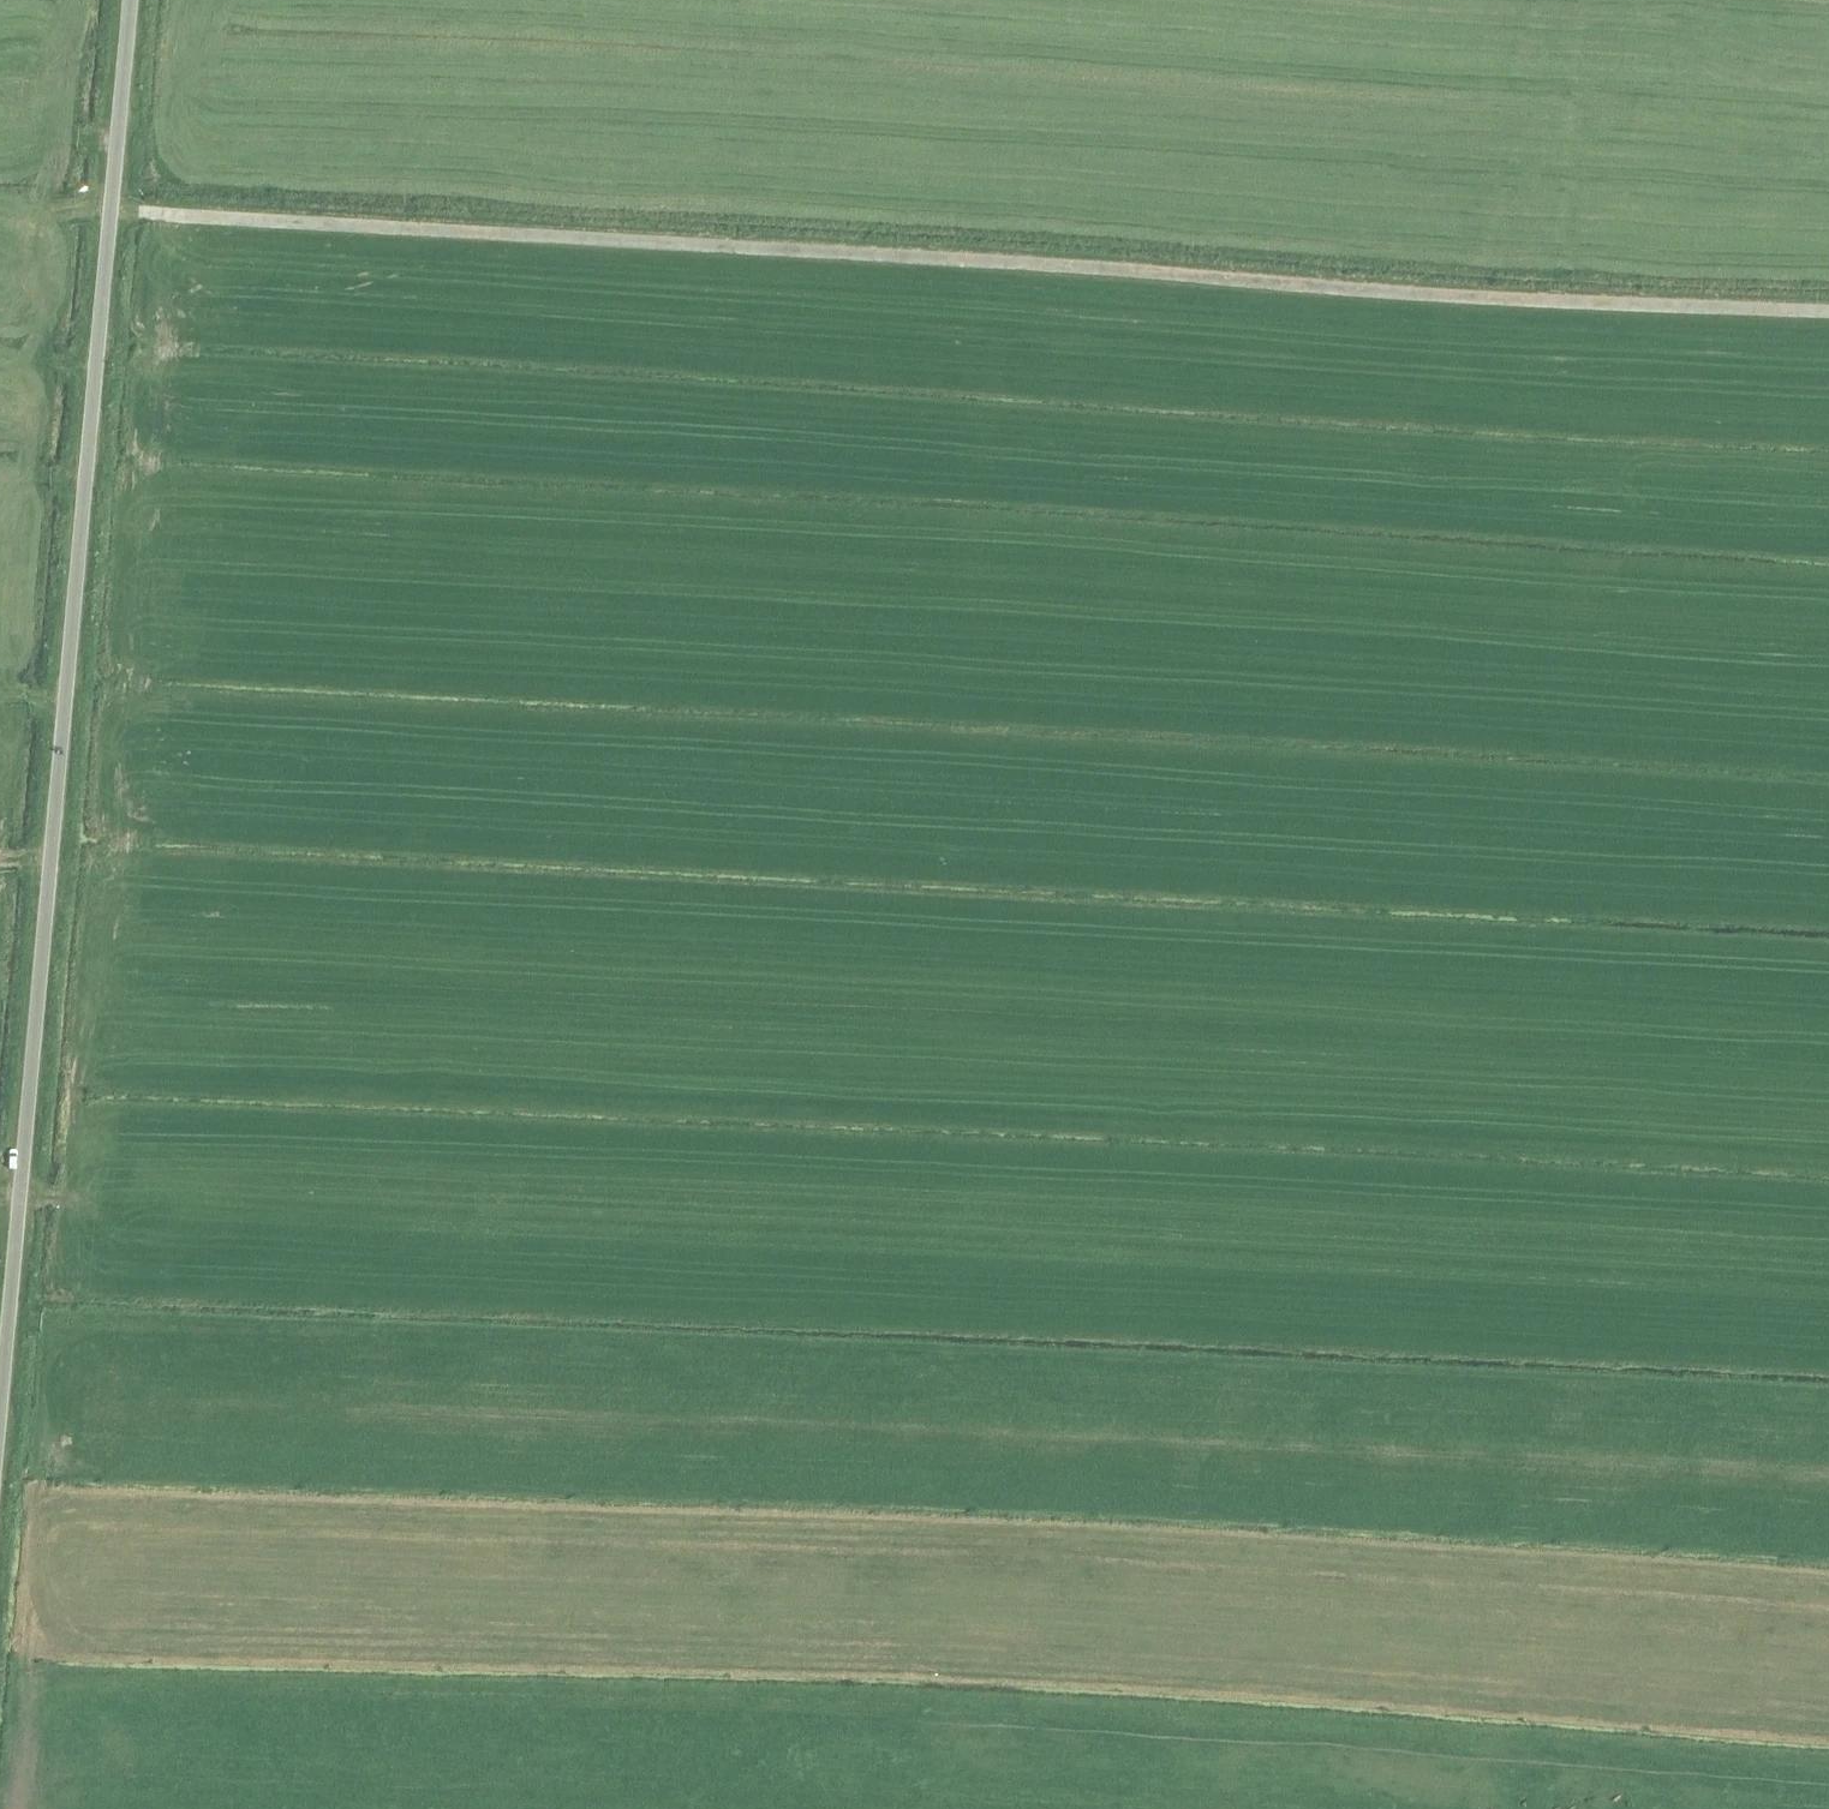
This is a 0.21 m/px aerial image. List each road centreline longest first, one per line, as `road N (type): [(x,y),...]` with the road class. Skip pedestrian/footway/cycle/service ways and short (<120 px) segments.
road 1 (track): [(1828,307),(1387,288),(114,208)]
road 2 (unclassified): [(0,1425),(132,0)]

